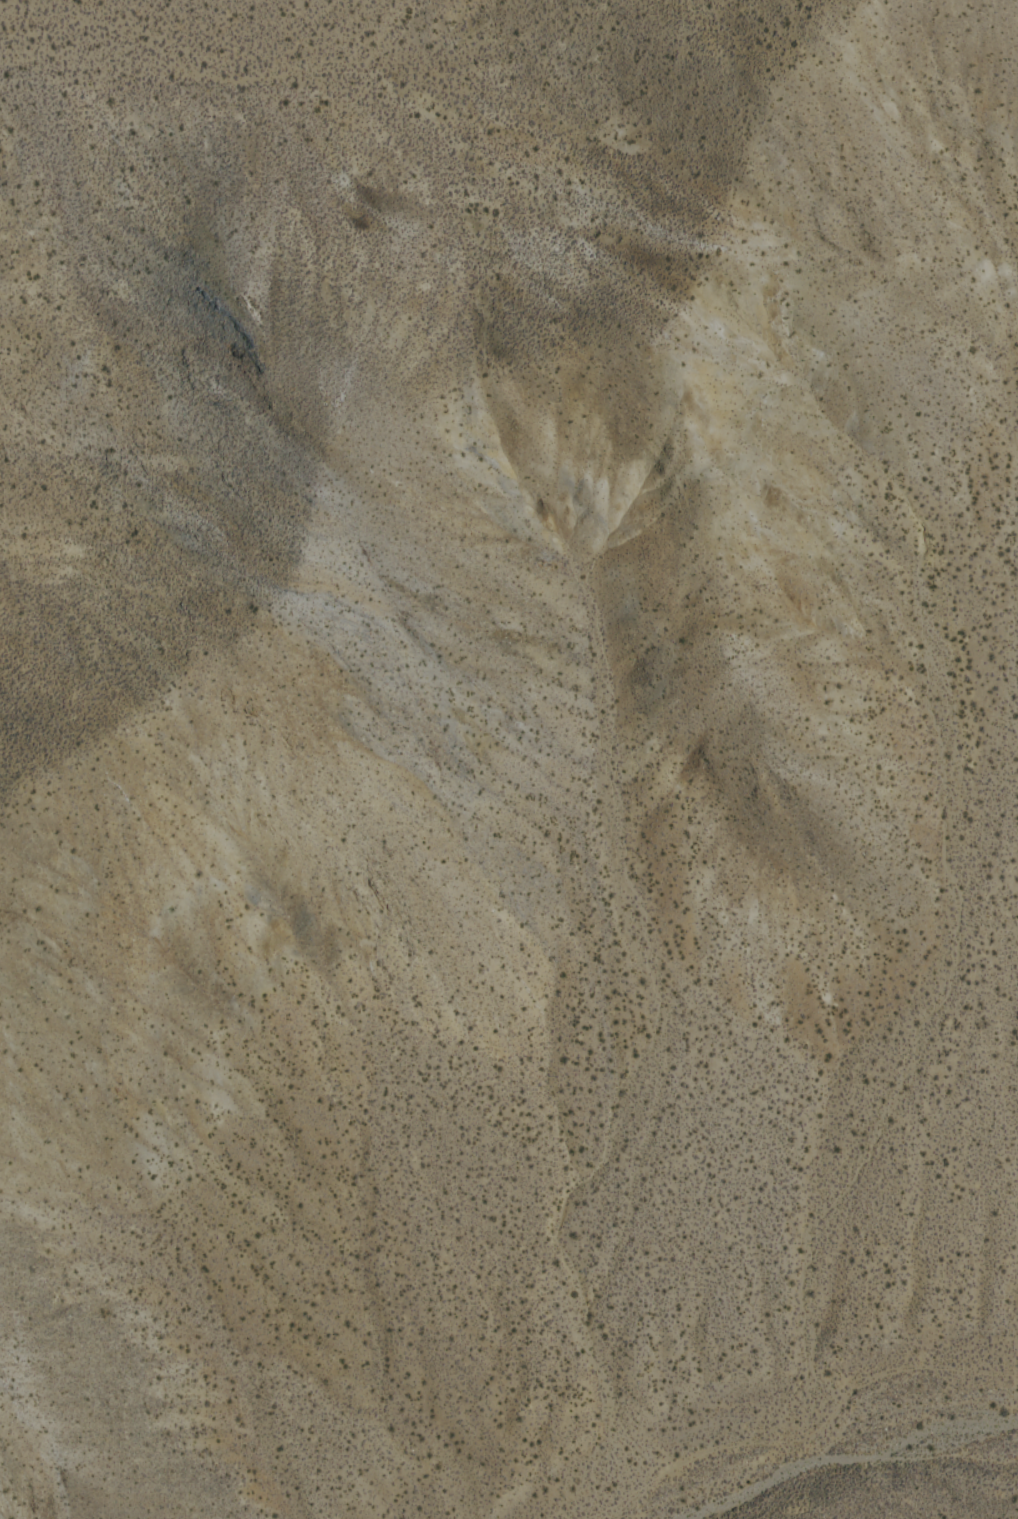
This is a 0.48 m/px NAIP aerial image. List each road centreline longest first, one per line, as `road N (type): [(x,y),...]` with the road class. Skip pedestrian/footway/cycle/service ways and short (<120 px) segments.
road 1 (track): [(1017,1371),(916,1367),(856,1393),(800,1443),(738,1448),(686,1465),(590,1518)]

